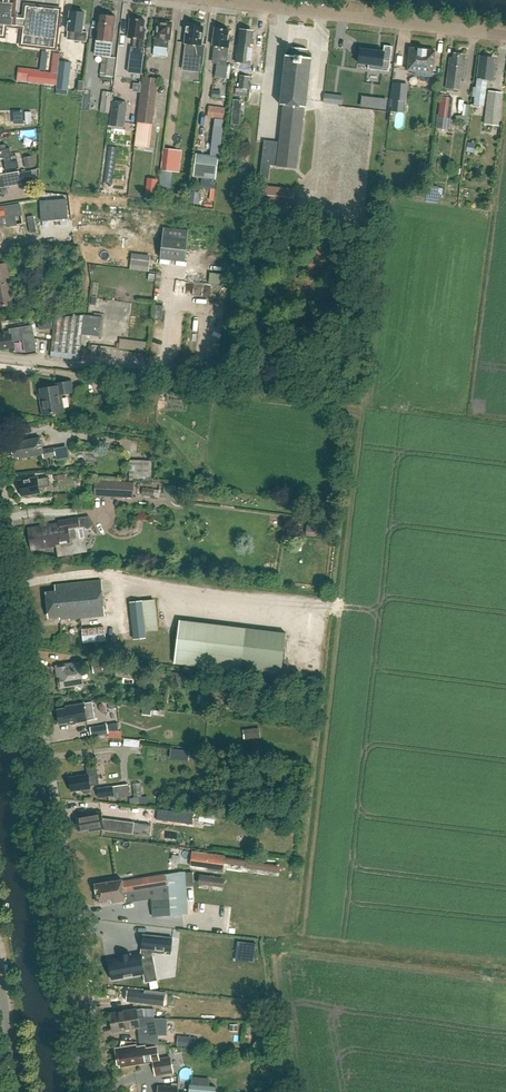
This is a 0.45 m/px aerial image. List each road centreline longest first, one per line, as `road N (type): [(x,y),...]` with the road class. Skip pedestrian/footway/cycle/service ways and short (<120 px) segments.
road 1 (tertiary): [(92,1091),(0,562)]
road 2 (unclassified): [(505,36),(206,0)]

